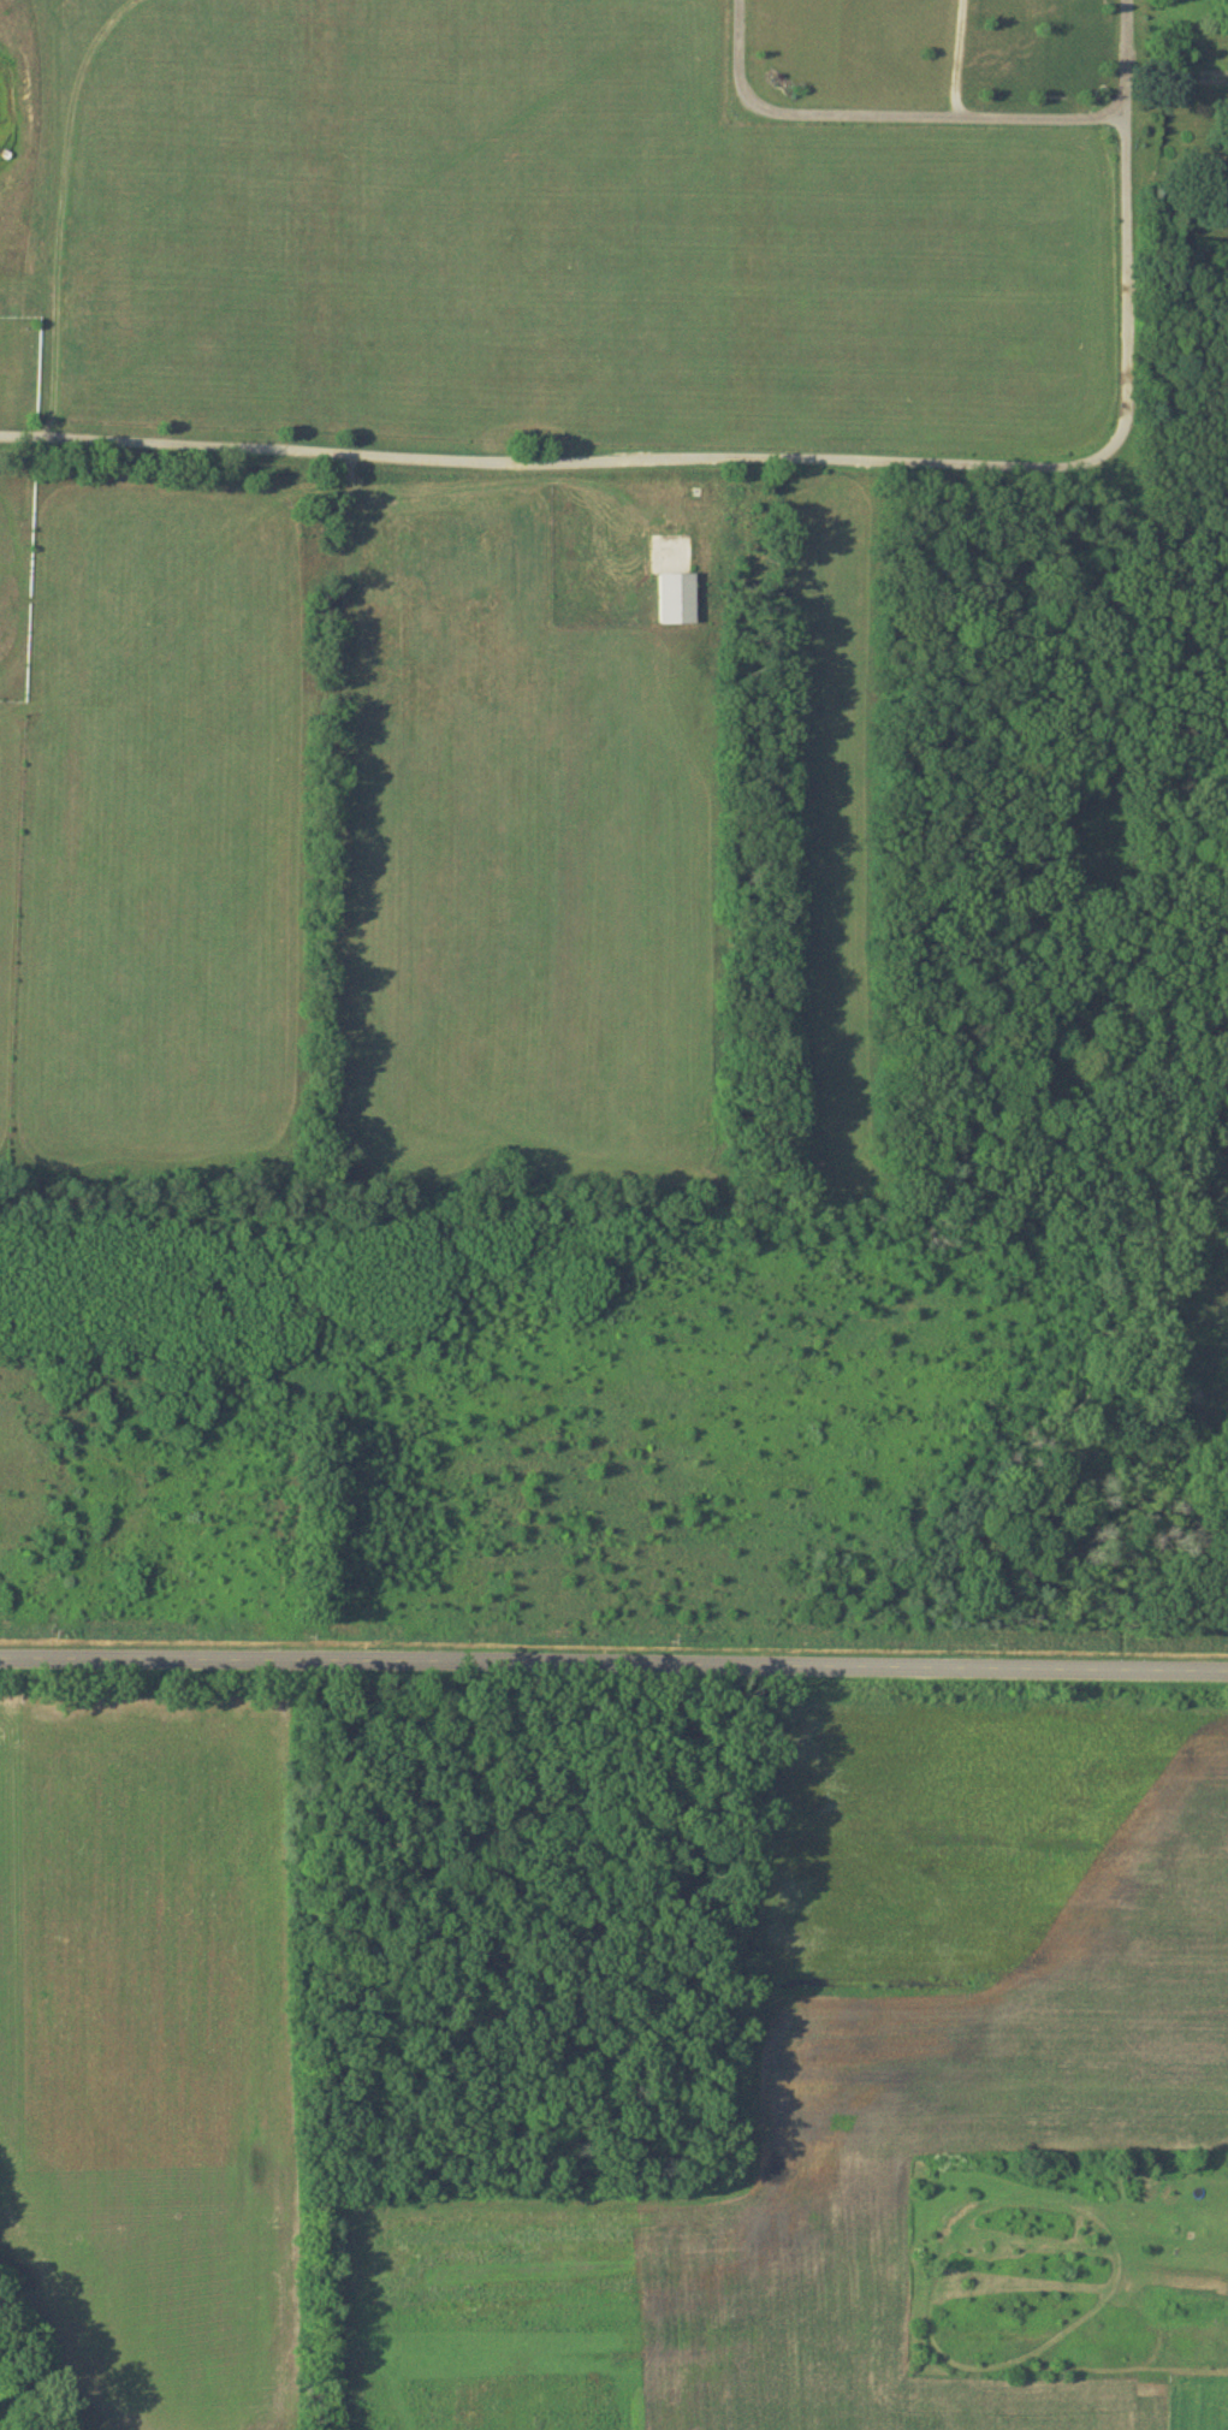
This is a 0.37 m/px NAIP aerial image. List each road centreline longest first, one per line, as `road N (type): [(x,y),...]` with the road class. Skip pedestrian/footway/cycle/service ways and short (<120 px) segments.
road 1 (residential): [(0,1654),(1227,1669)]

